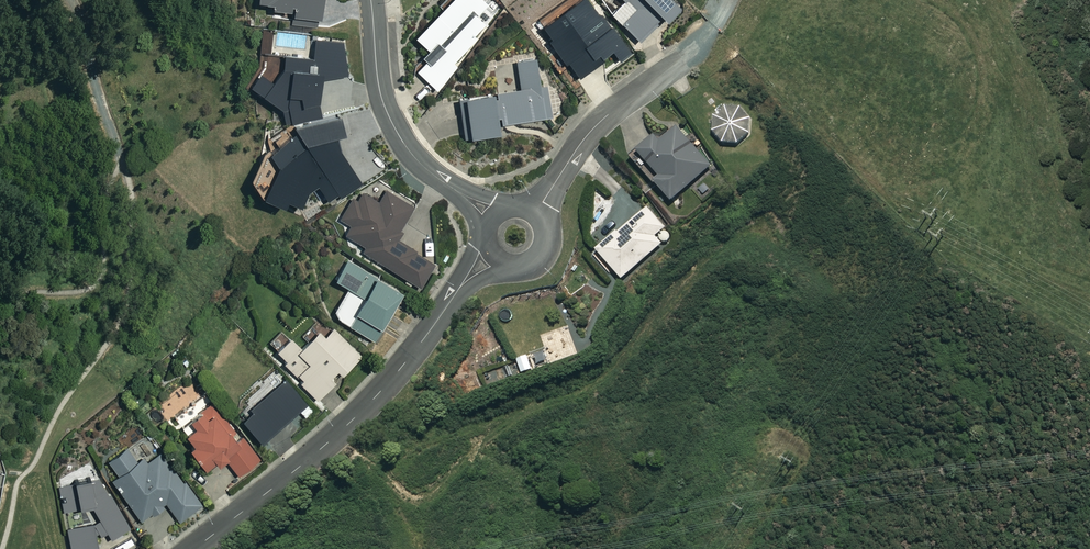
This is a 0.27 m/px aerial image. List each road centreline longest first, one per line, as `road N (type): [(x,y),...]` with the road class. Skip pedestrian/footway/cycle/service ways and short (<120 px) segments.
road 1 (residential): [(194,548),(349,423),(493,253)]
road 2 (residential): [(494,216),(433,175),(400,138),(381,97),(371,0)]
road 3 (residential): [(714,25),(593,128),(535,214)]
road 4 (track): [(71,0),(119,148)]

